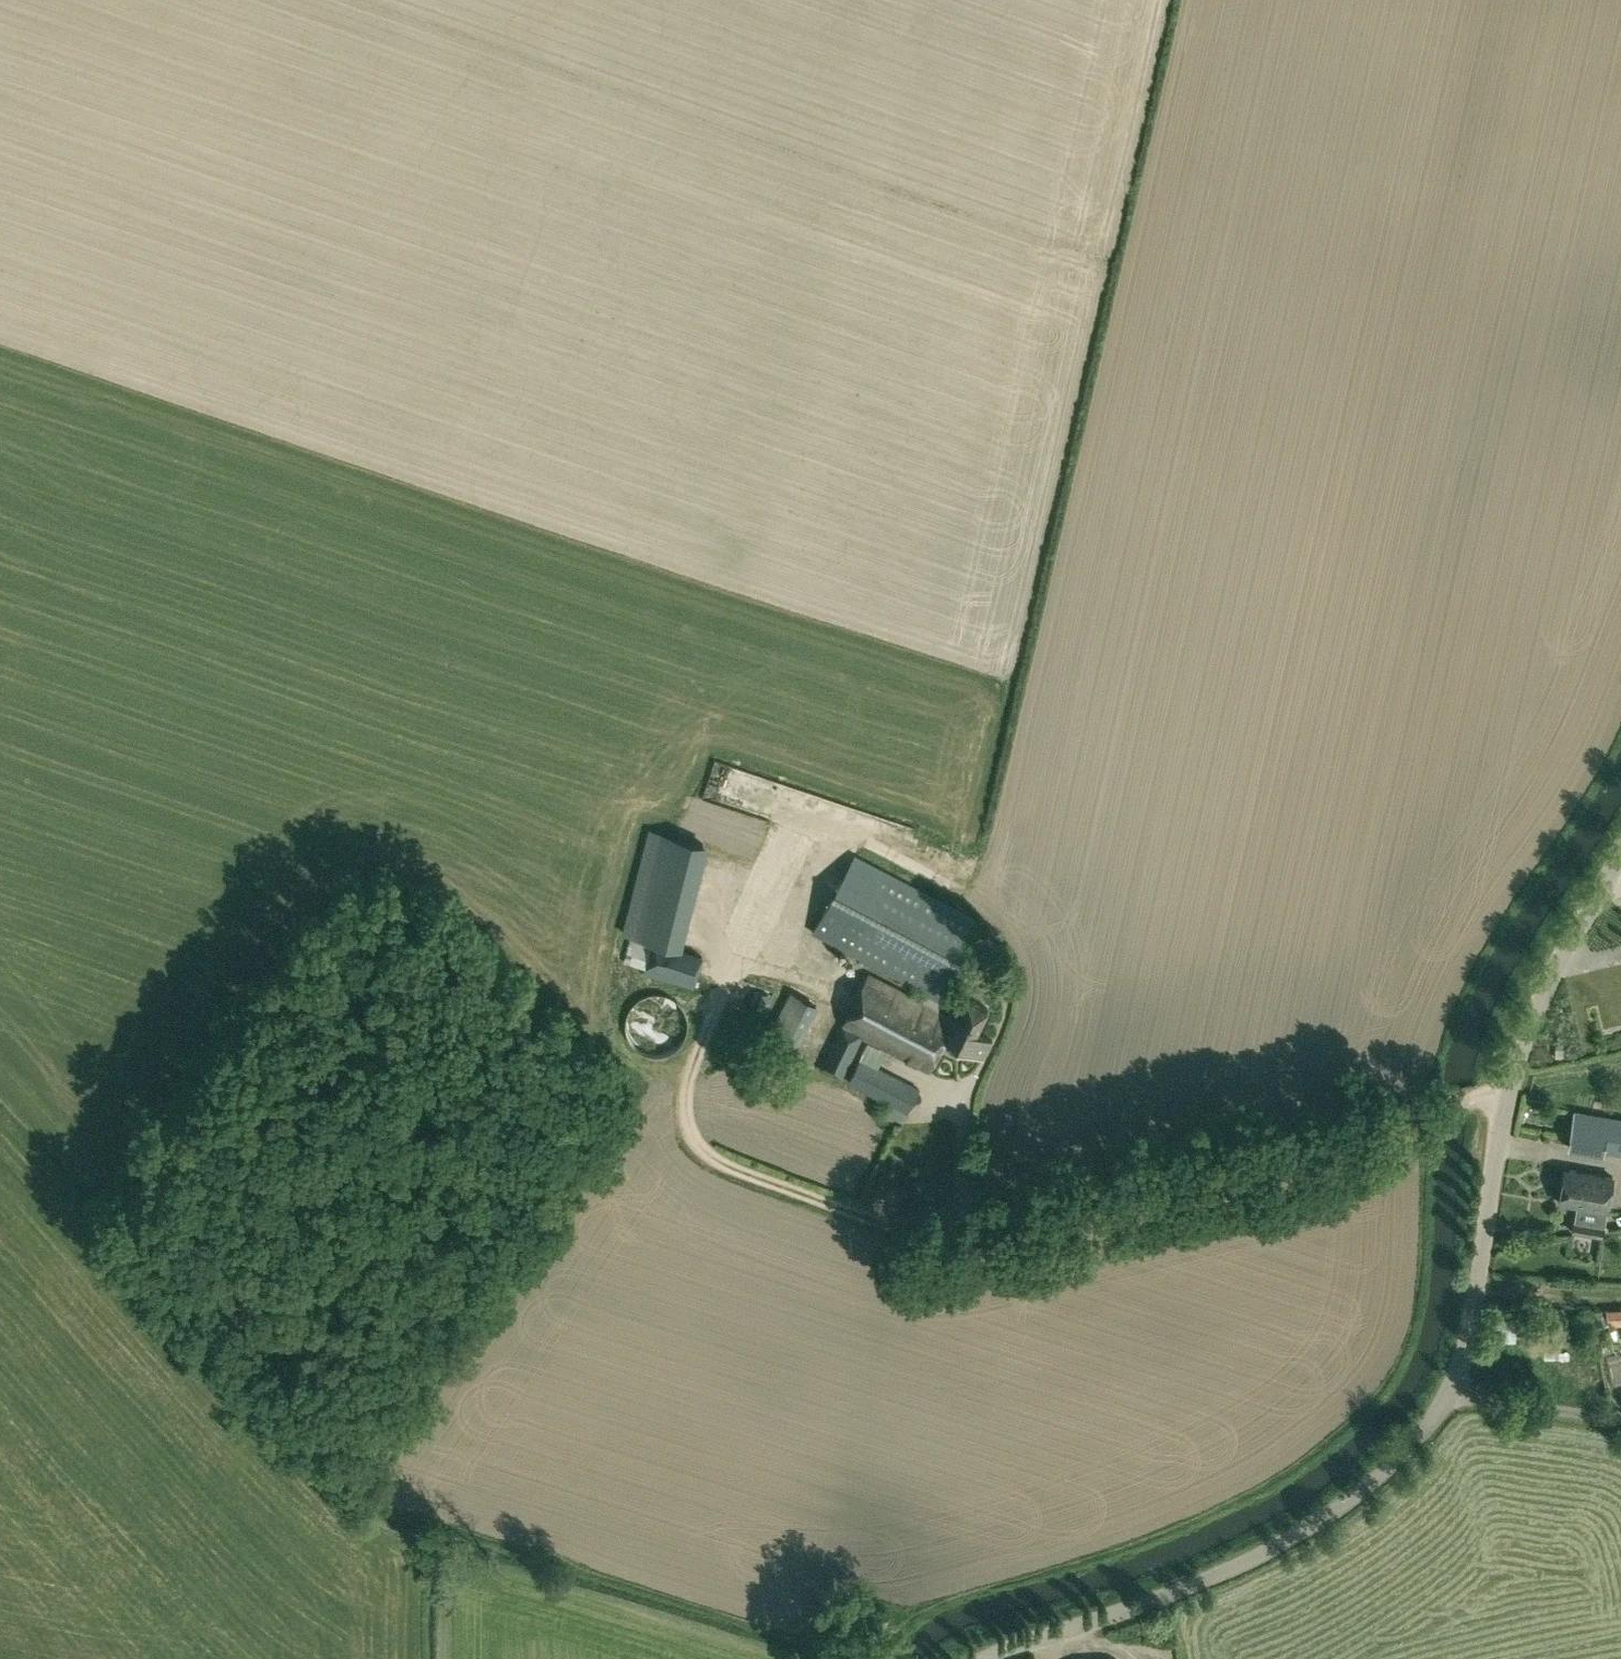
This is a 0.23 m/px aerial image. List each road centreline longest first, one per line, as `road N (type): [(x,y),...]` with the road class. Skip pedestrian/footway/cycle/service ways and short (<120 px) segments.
road 1 (unclassified): [(989,1658),(1229,1572),(1365,1497),(1419,1439),(1452,1389),(1477,1300),(1505,1097),(1558,962),(1620,844)]

